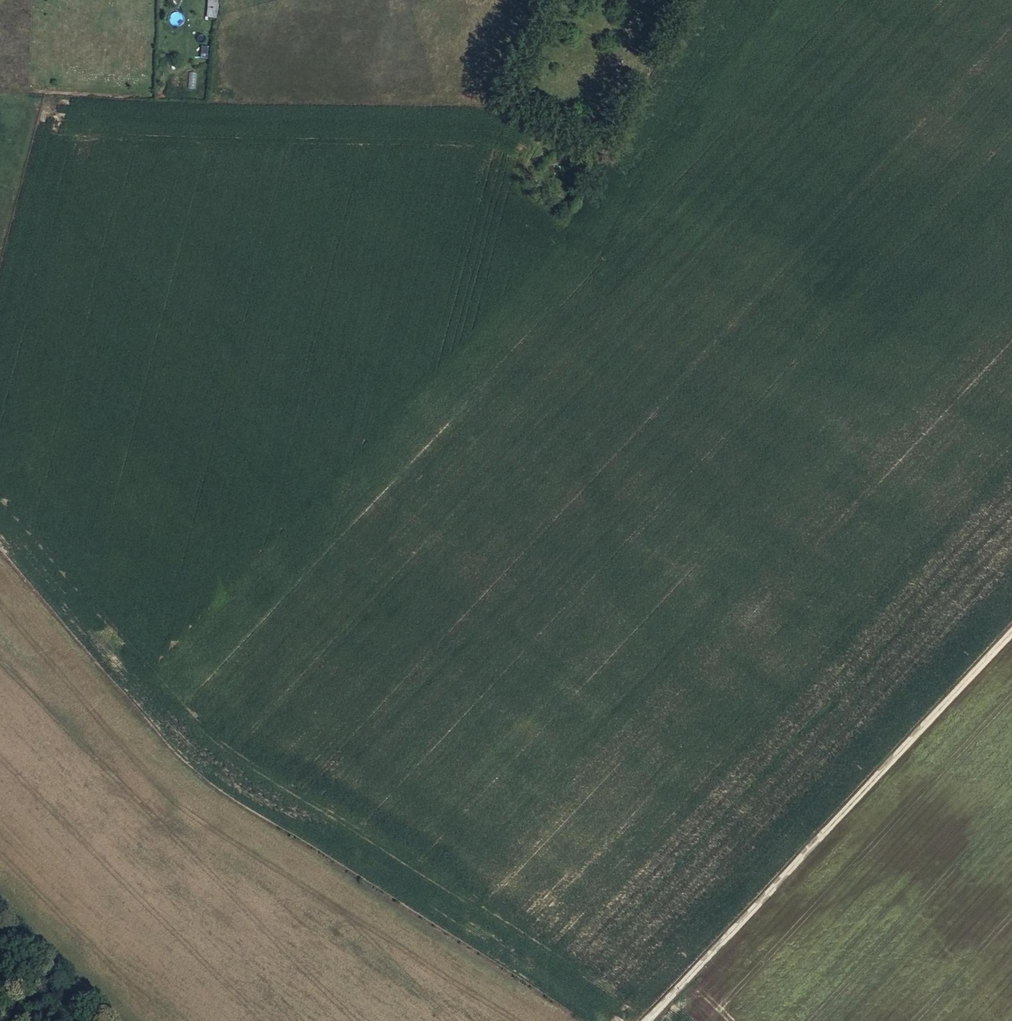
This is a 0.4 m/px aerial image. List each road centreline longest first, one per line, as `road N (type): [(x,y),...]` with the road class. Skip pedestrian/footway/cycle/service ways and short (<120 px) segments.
road 1 (track): [(636,1020),(1011,627)]

